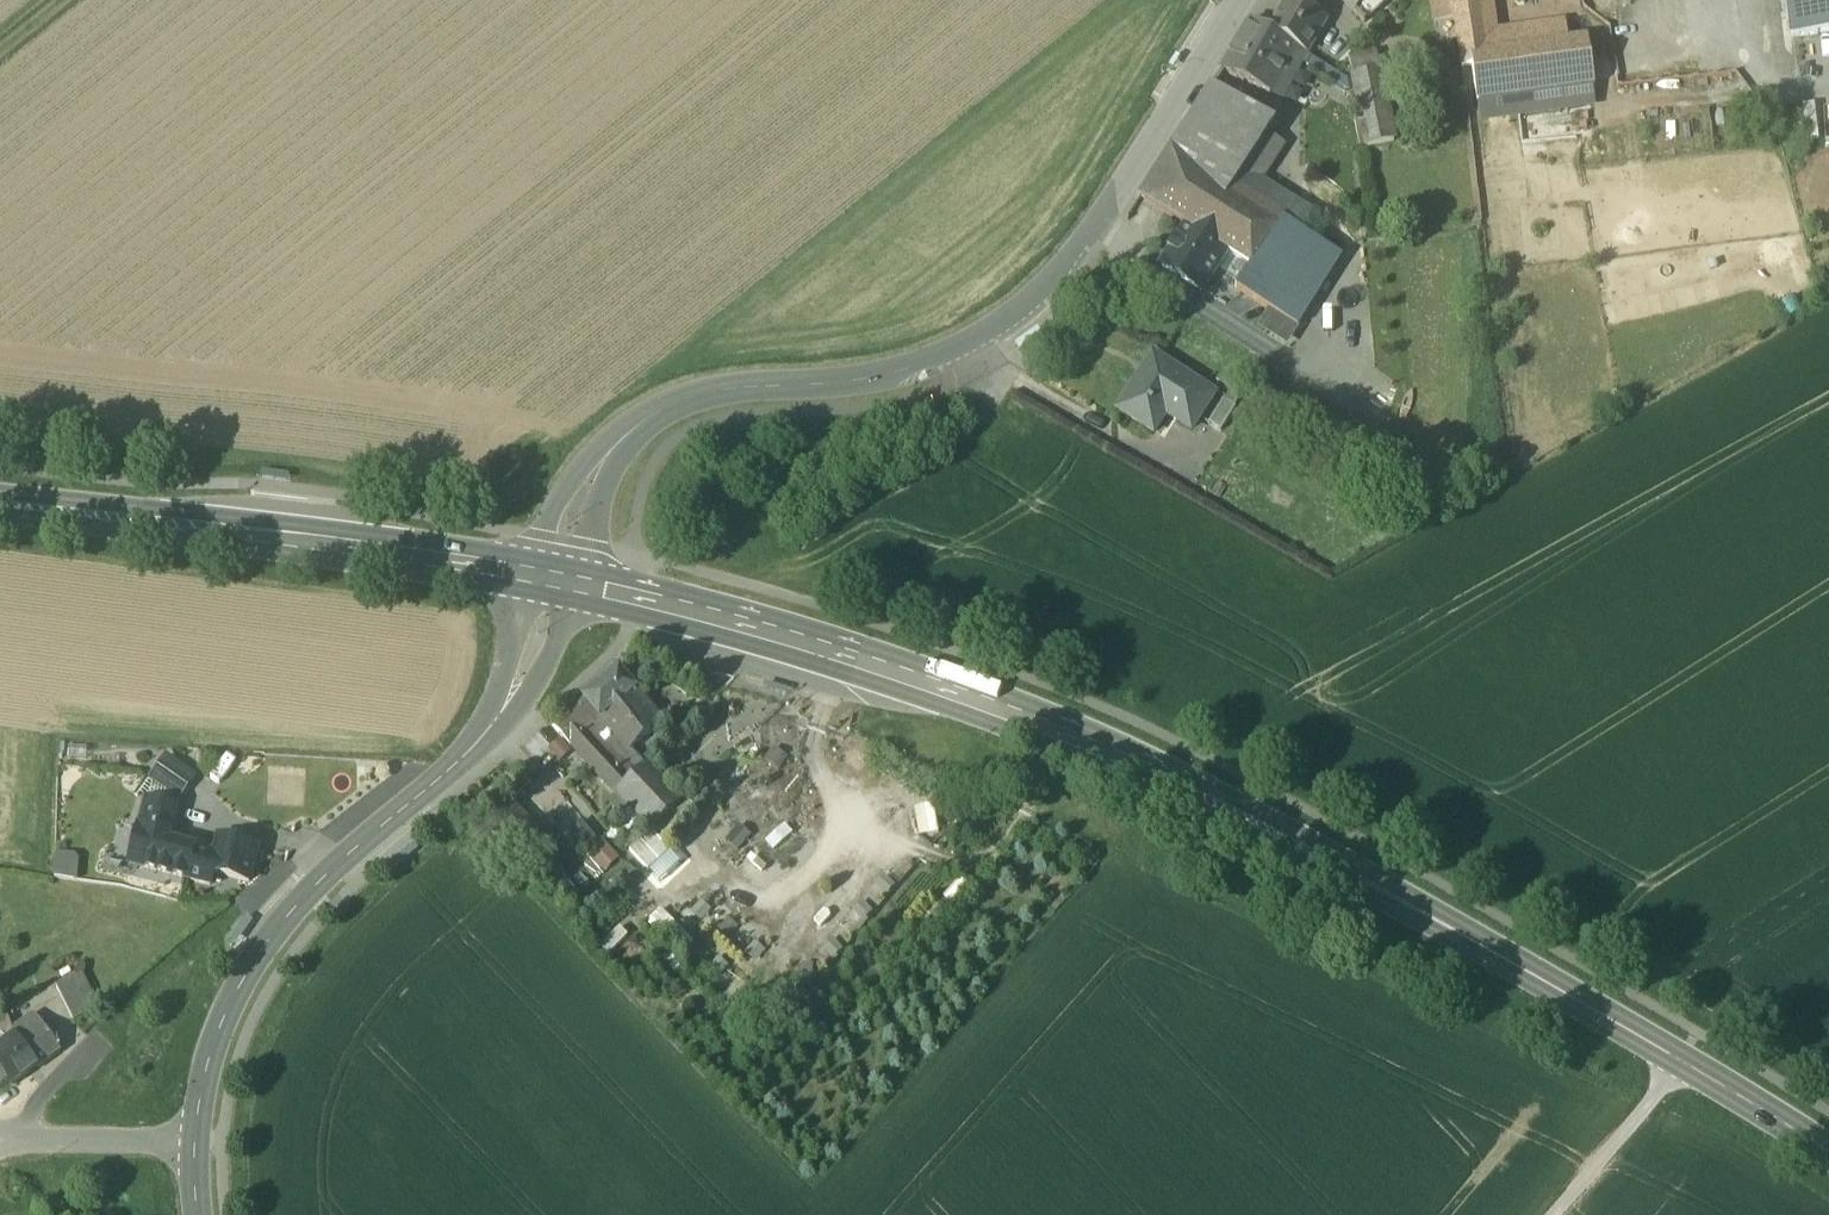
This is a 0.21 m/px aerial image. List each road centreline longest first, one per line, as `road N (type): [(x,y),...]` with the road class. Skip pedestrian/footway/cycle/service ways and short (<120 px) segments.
road 1 (tertiary): [(1687,1064),(1516,964),(1184,792),(997,713),(814,649),(580,588)]
road 2 (residential): [(1235,0),(1120,193),(1033,299),(976,338),(891,375),(708,394),(631,433)]
road 3 (tertiary): [(529,576),(0,505)]
road 4 (tertiary): [(451,771),(325,878),(257,955),(219,1027),(194,1151)]
road 5 (tertiary): [(451,771),(503,729),(542,679),(580,588)]
road 6 (tertiary): [(529,576),(504,672),(451,771)]
road 7 (unclassified): [(1554,1214),(1687,1064)]
road 8 (unclassified): [(0,1142),(194,1151)]
road 9 (residential): [(631,433),(571,477),(529,576)]
road 10 (tertiary): [(1828,1153),(1687,1064)]
road 11 (residential): [(580,588),(631,433)]

